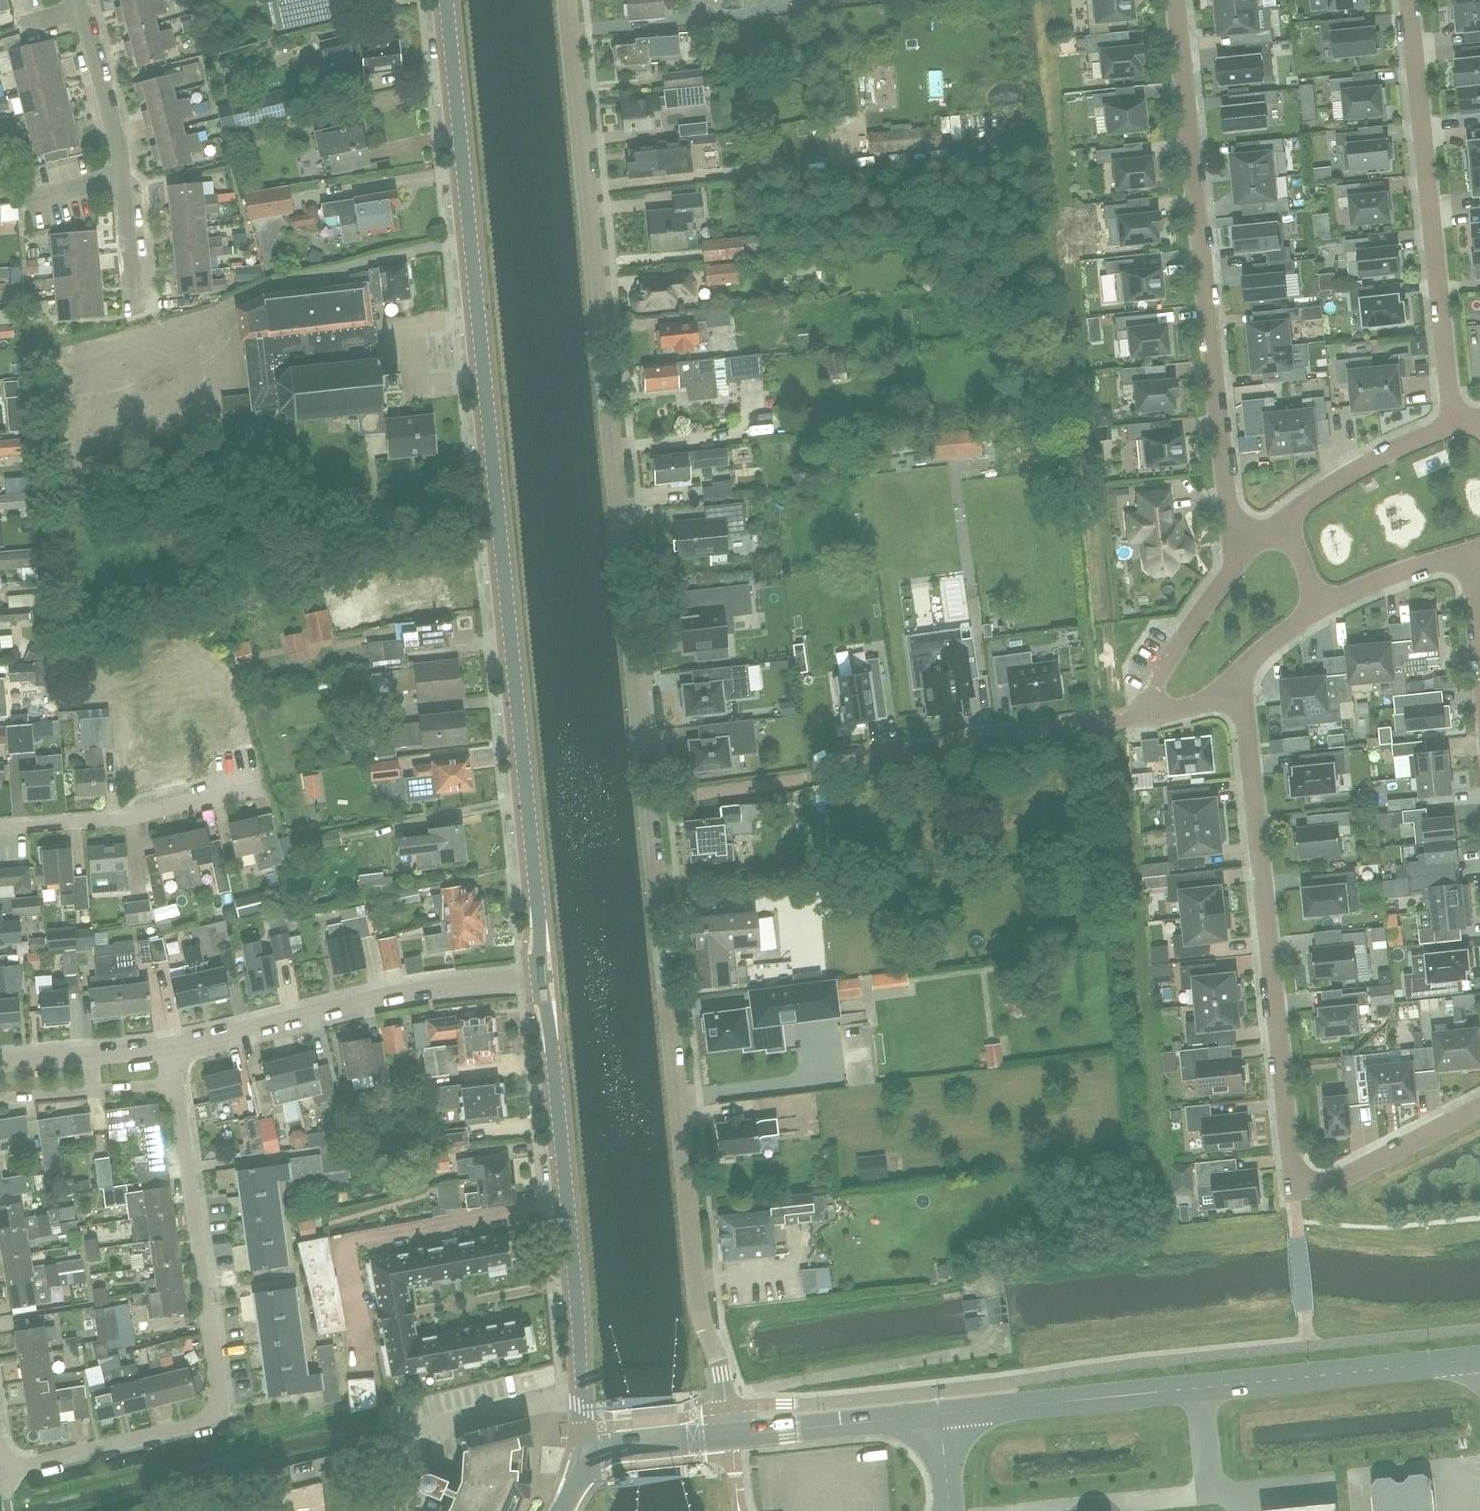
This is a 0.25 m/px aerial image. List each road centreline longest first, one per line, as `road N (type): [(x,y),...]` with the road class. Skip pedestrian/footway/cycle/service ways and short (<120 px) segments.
road 1 (residential): [(734,1437),(691,1254),(566,0)]
road 2 (tertiary): [(540,978),(446,0)]
road 3 (residential): [(1241,674),(1297,1189),(1479,1110)]
road 4 (residential): [(4,1476),(229,1416),(176,1047)]
road 5 (residential): [(1178,0),(1229,505),(1251,552)]
road 6 (secondary): [(1479,1361),(939,1415)]
road 7 (tertiary): [(592,1455),(540,978)]
road 8 (residential): [(1411,0),(1455,427)]
road 9 (residential): [(176,1047),(443,989),(540,978)]
road 10 (residential): [(139,318),(125,177),(82,0)]
road 11 (residential): [(1147,712),(833,759)]
road 12 (residential): [(0,823),(149,809),(220,791)]
road 13 (tertiary): [(939,1415),(734,1437)]
road 14 (residential): [(1280,522),(1339,478),(1455,427)]
road 15 (residential): [(1147,712),(1161,668),(1251,552)]
road 16 (residential): [(1470,556),(1327,602)]
road 17 (residential): [(93,1054),(97,1087),(0,1098)]

